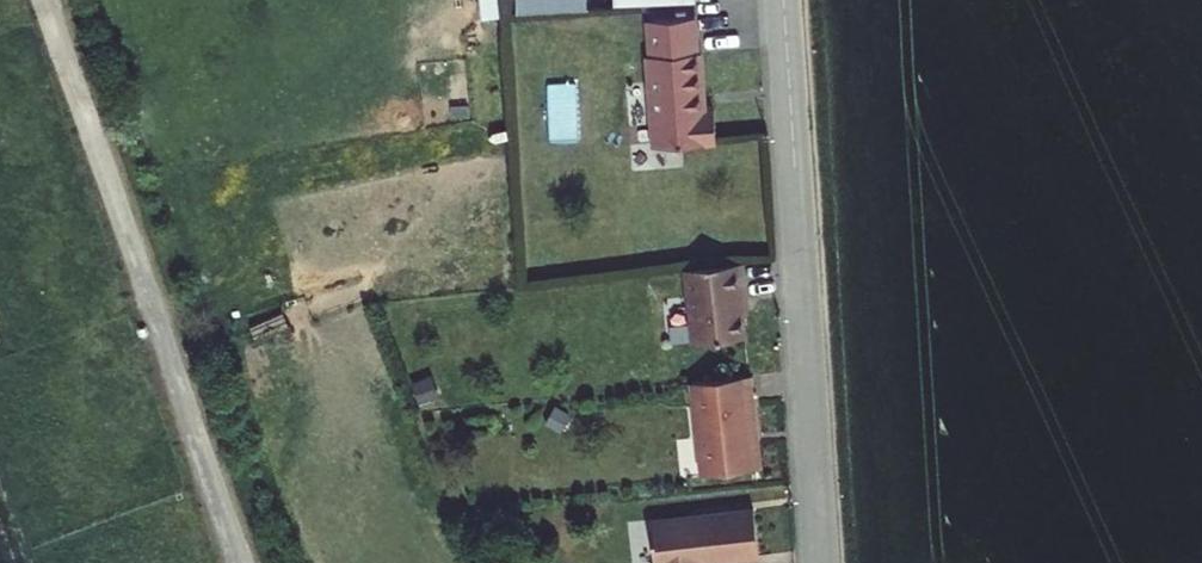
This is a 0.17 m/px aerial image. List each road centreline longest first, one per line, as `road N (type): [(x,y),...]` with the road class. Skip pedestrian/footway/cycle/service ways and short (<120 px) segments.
road 1 (residential): [(784,0),(818,562)]

